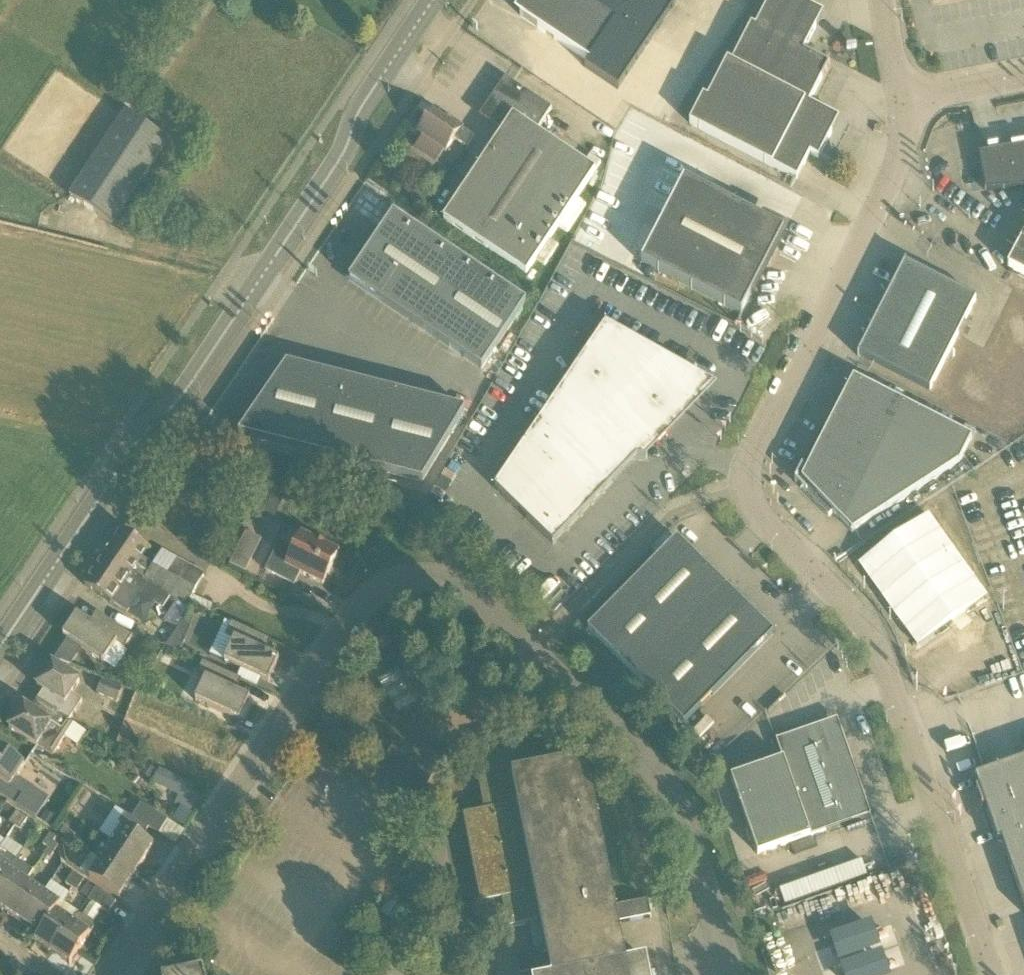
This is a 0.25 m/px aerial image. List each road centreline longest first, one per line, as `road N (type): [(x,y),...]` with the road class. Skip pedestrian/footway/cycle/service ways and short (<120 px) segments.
road 1 (residential): [(115,974),(354,619),(387,593),(421,582),(461,593),(672,790),(691,827),(721,941),(711,968),(699,974)]
road 2 (unclassified): [(991,974),(880,651),(854,612),(756,511),(748,490),(780,400),(896,173),(903,101)]
road 3 (tertiary): [(0,649),(147,429),(183,396),(345,153),(358,114),(436,0)]
road 4 (unclassified): [(1023,79),(903,101)]

